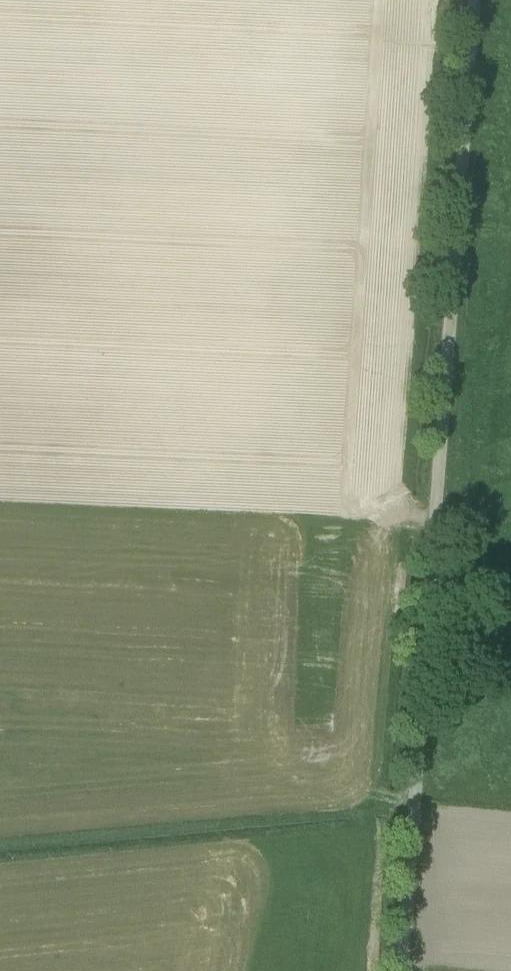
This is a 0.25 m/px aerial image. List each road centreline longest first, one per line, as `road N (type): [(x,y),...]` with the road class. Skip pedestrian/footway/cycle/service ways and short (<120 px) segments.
road 1 (unclassified): [(476,0),(403,970)]

